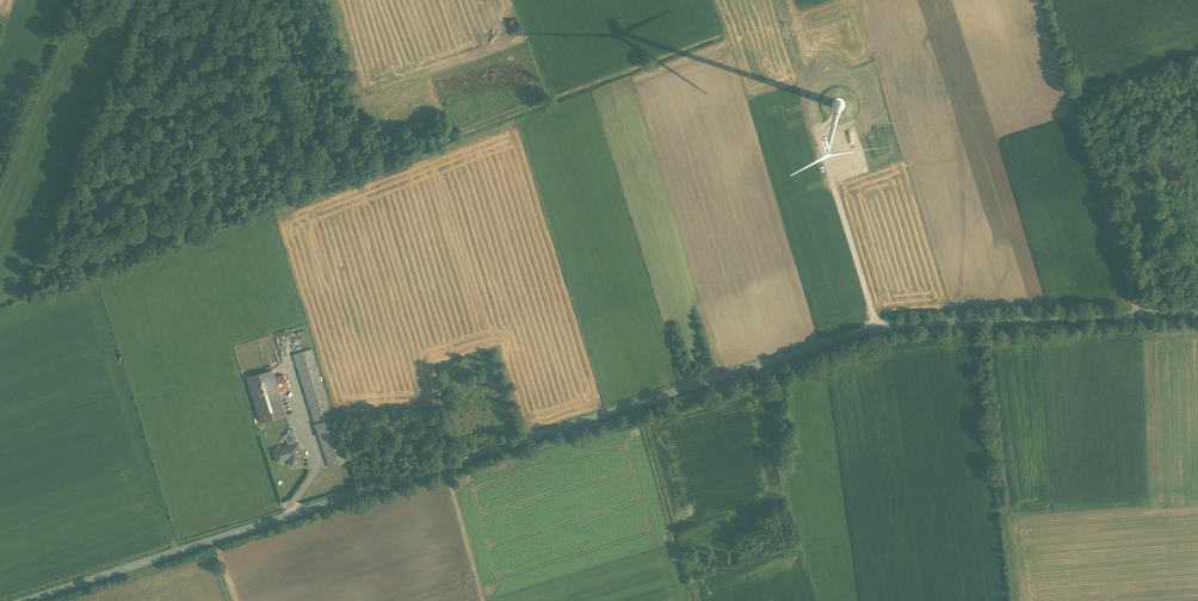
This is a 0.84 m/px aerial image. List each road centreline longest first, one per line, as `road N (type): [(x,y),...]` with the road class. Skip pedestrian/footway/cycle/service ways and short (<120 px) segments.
road 1 (tertiary): [(24,600),(853,334),(892,325),(1197,312)]
road 2 (track): [(879,328),(814,128)]
road 3 (track): [(444,466),(483,600)]

